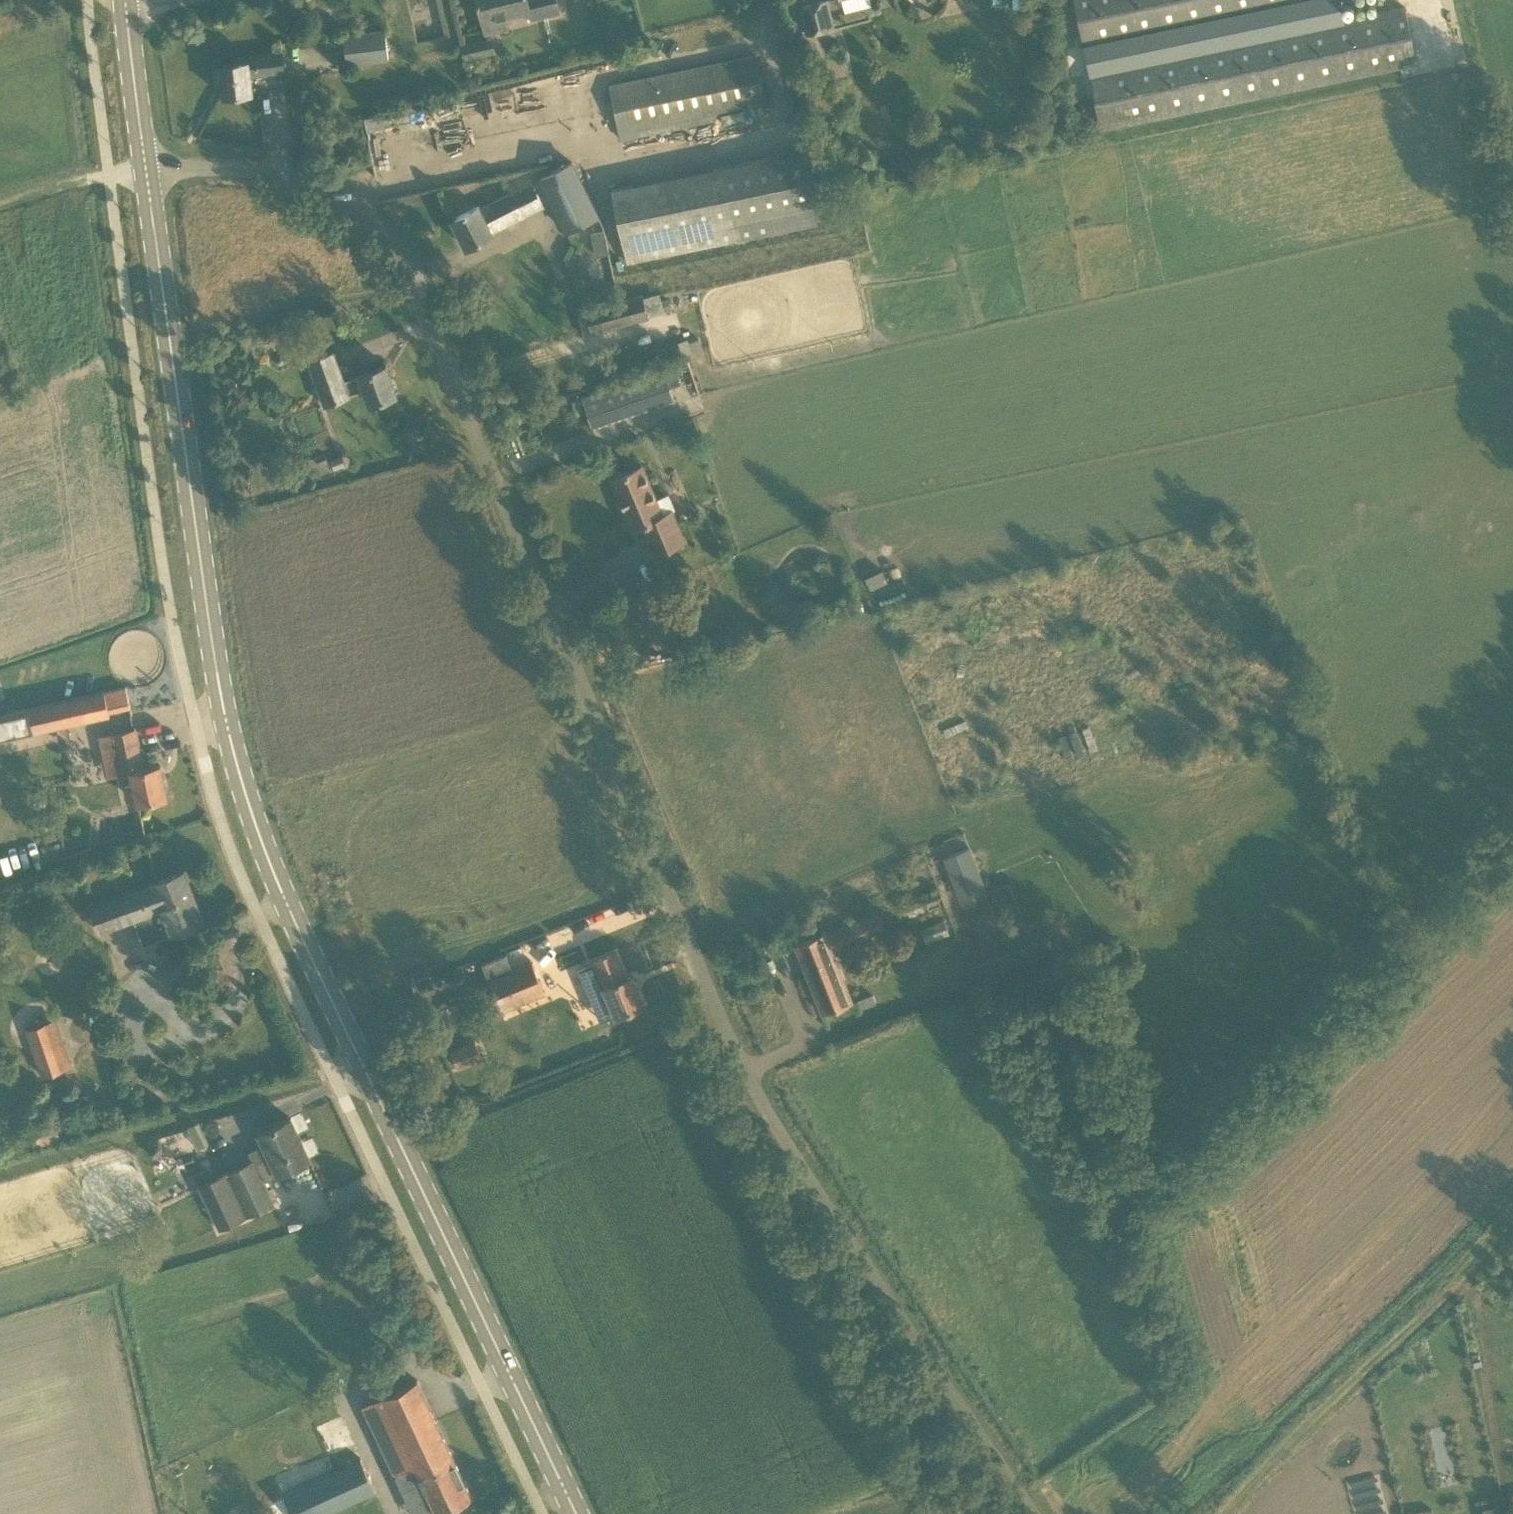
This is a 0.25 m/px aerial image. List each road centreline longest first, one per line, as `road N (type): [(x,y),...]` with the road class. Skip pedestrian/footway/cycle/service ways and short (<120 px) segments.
road 1 (unclassified): [(1035,1513),(745,1077),(414,313),(386,265),(352,225),(271,185),(207,172),(145,177)]
road 2 (primary): [(578,1513),(348,1043),(237,768),(192,586),(145,177)]
road 3 (track): [(1215,1513),(1512,1227)]
road 4 (primary): [(145,177),(128,8)]

